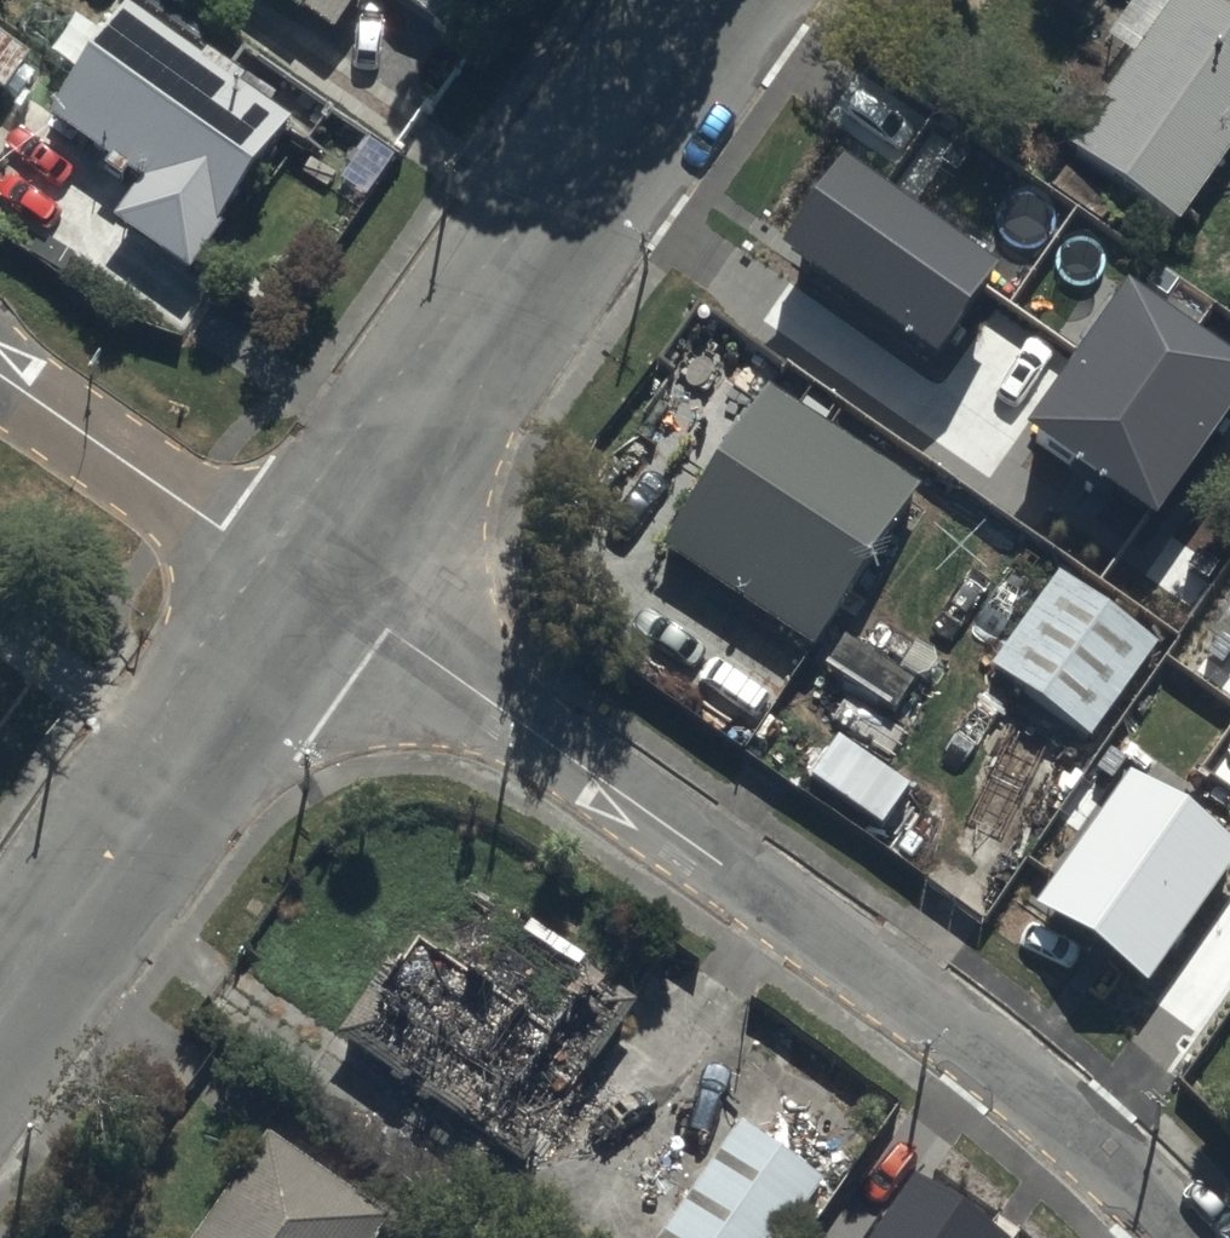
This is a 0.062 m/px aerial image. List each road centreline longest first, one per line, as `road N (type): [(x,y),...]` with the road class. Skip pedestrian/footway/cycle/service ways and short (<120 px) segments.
road 1 (residential): [(309,589),(1157,1191),(1195,1237)]
road 2 (residential): [(309,589),(709,0)]
road 3 (residential): [(0,1034),(309,589)]
road 4 (residential): [(309,589),(0,377)]

